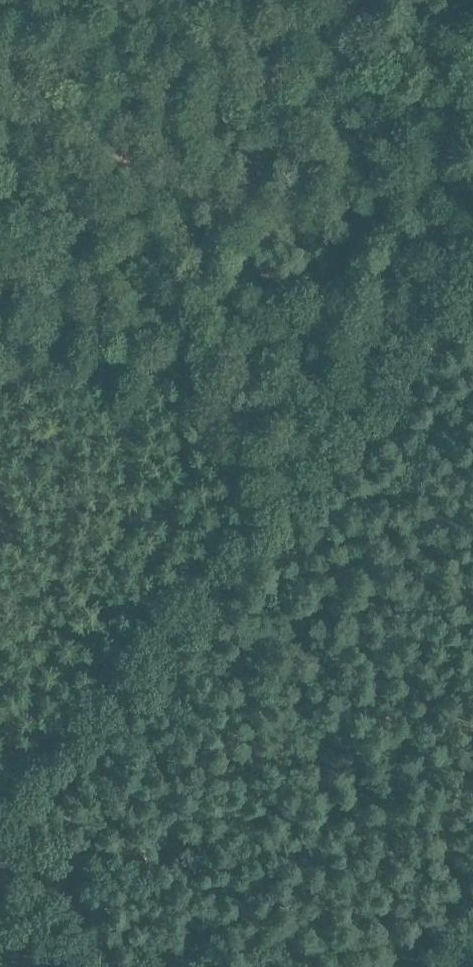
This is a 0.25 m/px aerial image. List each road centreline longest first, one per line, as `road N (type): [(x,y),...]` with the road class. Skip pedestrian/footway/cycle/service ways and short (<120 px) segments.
road 1 (track): [(0,831),(283,523)]
road 2 (track): [(283,523),(472,316)]

